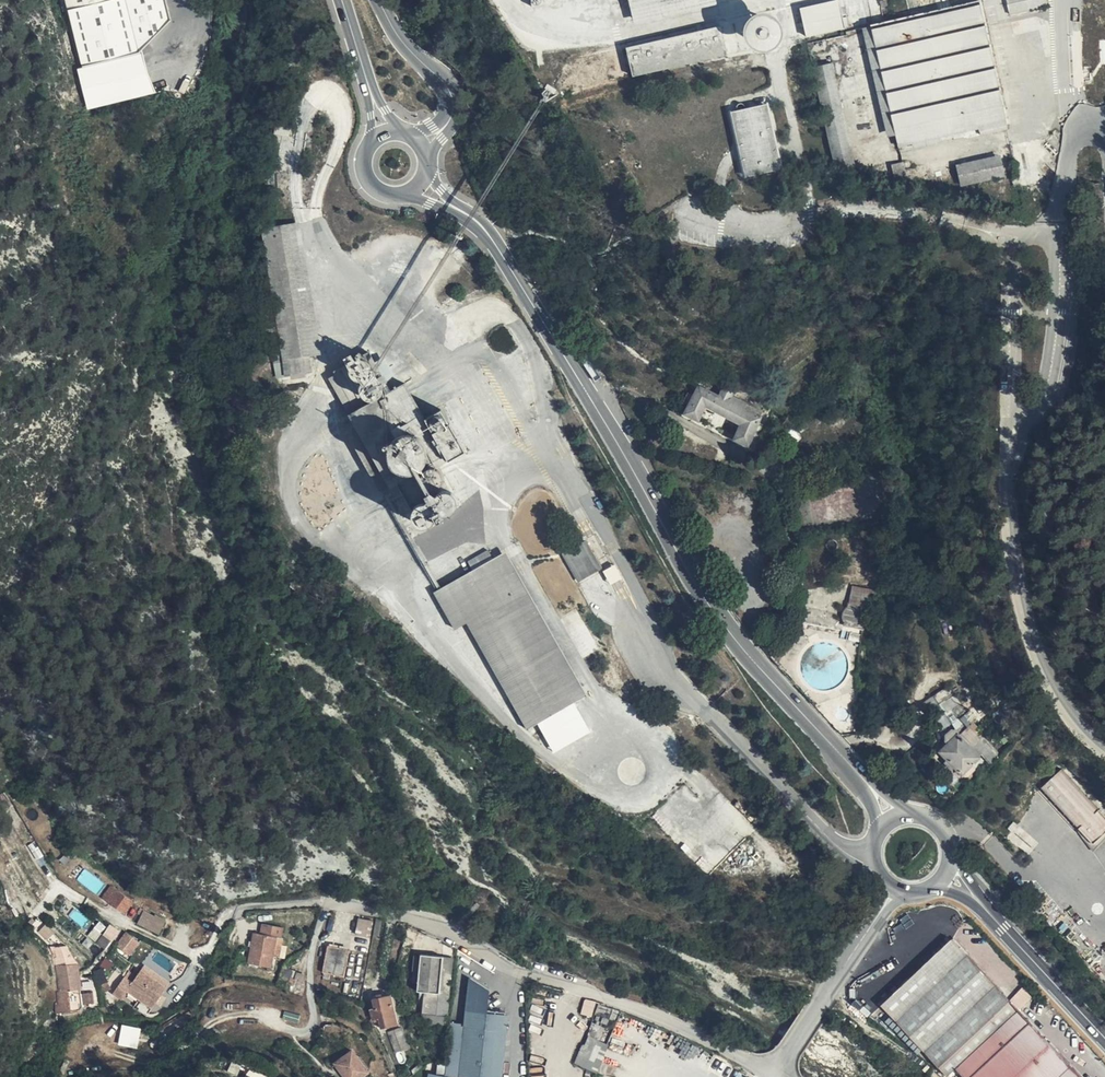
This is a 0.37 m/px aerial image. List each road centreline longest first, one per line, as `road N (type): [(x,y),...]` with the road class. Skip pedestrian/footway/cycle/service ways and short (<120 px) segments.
road 1 (secondary): [(851,766),(723,625),(493,242),(472,218)]
road 2 (residential): [(780,1068),(601,992),(519,970),(413,915),(304,904),(242,908),(227,917),(199,965)]
road 3 (secondary): [(1104,1039),(1004,929)]
road 4 (tertiary): [(454,103),(377,0)]

